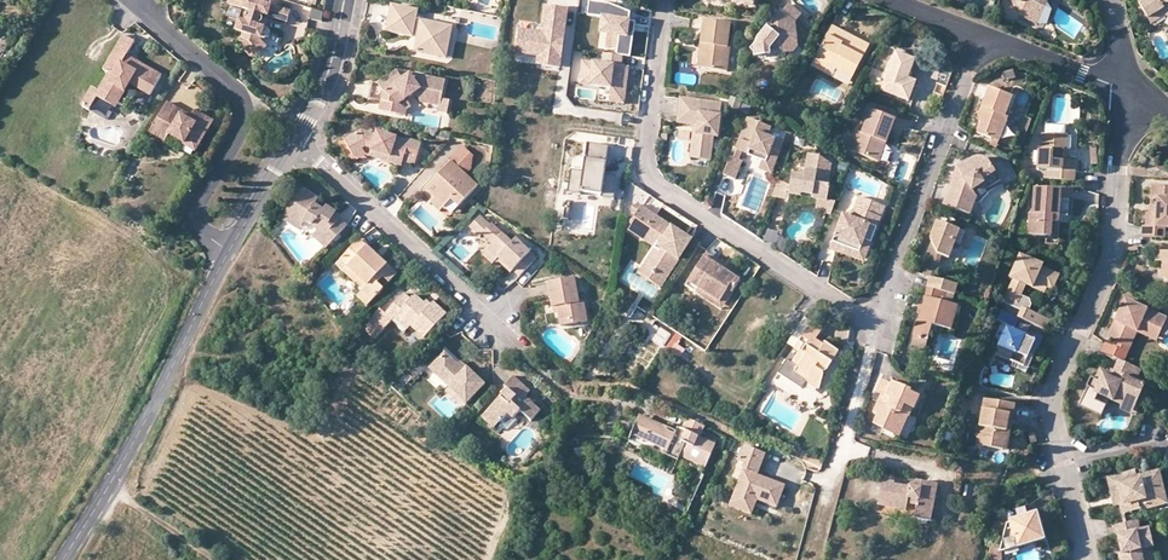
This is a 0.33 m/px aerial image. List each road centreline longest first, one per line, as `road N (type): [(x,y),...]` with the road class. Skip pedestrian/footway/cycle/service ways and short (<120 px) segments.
road 1 (residential): [(878,323),(653,180),(644,151),(664,0)]
road 2 (residential): [(1122,89),(1108,266),(1054,397),(1068,461)]
road 3 (tertiary): [(63,559),(138,435),(229,251)]
road 4 (residential): [(146,0),(157,24),(242,100),(240,130),(194,215),(229,251)]
road 5 (residential): [(979,36),(878,323)]
road 6 (residential): [(295,142),(506,338)]
road 7 (residential): [(979,36),(1122,89)]
road 8 (tertiary): [(295,142),(324,85),(345,0)]
road 9 (tertiary): [(229,251),(295,142)]

